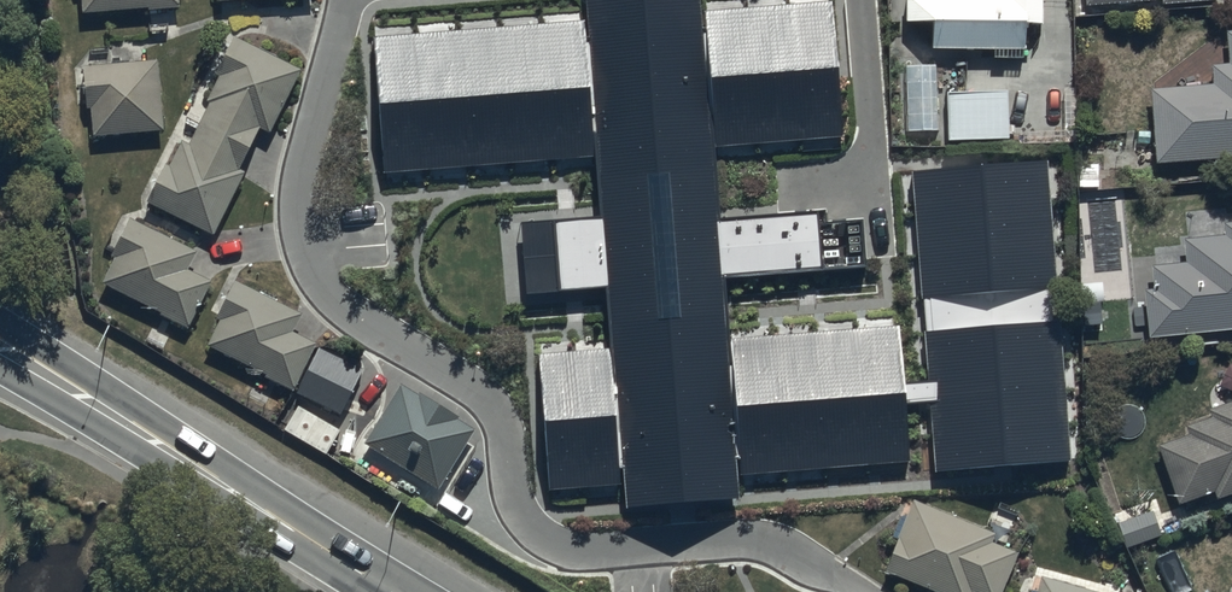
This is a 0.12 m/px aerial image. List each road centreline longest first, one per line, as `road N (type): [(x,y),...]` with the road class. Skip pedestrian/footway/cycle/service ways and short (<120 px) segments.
road 1 (secondary): [(0,348),(397,591)]

